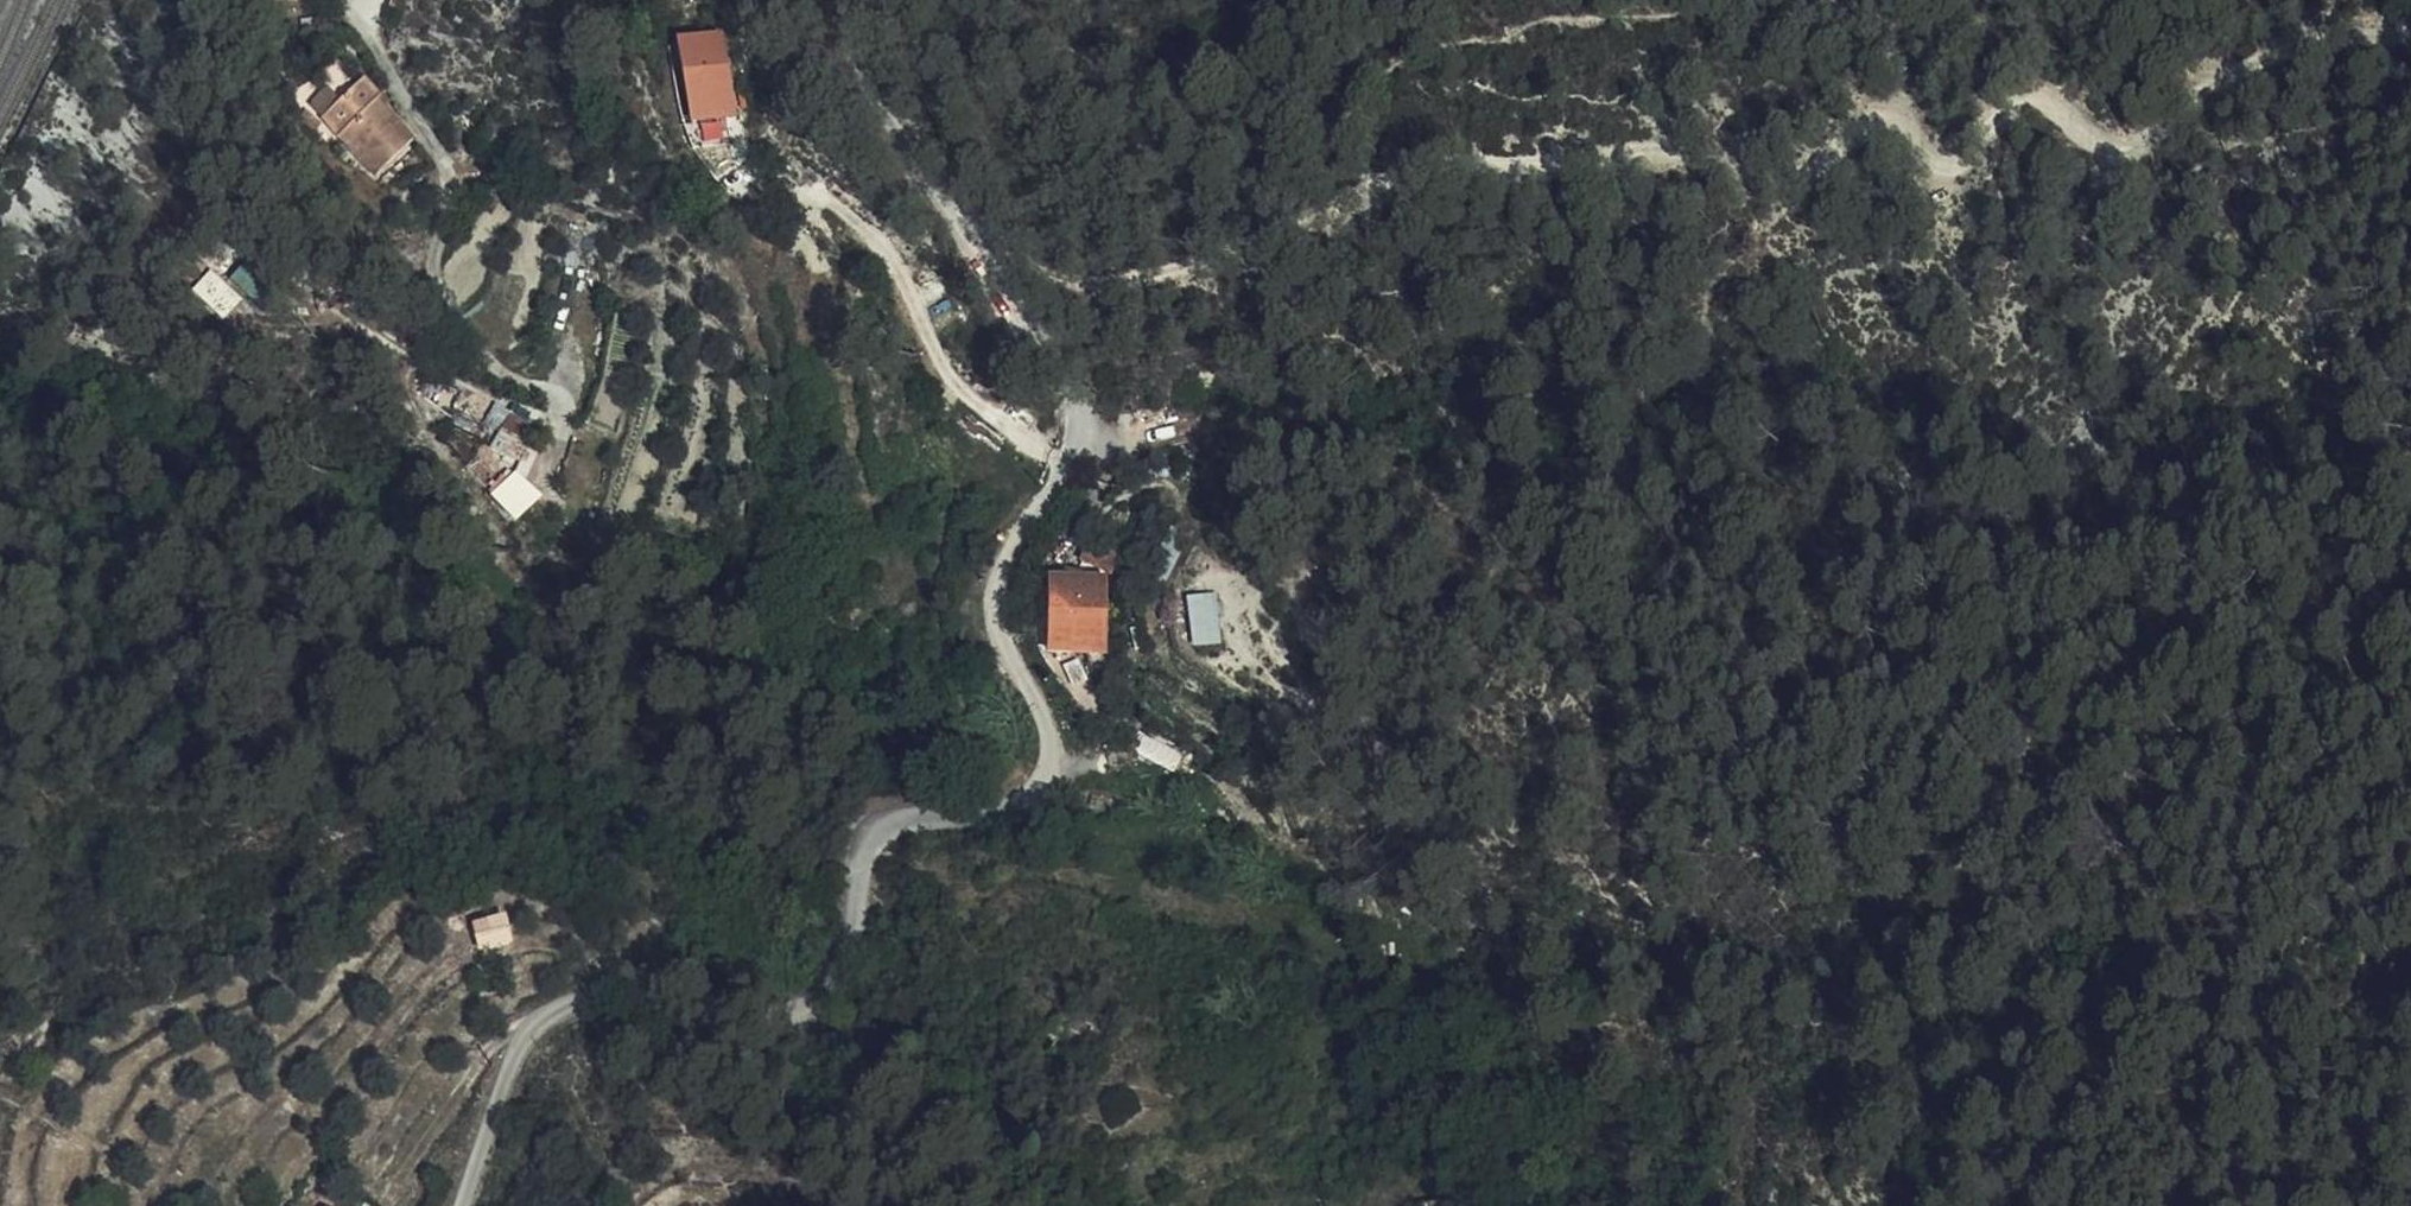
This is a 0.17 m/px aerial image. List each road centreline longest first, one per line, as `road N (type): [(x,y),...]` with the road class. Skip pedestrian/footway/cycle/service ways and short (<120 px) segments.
road 1 (unclassified): [(463,1205),(523,1047),(564,1006),(620,989),(717,1014),(780,1018),(832,997),(872,845),(891,822),(1010,813),(1040,780),(1048,732),(999,629),(997,570),(1074,437),(1074,391),(893,134),(834,31),(837,0)]
road 2 (track): [(956,224),(1081,292),(1237,263),(1387,199),(1526,171),(1630,172),(1739,145),(1847,137),(1919,177),(2046,122),(2104,151),(2146,142),(2295,46),(2410,1)]

